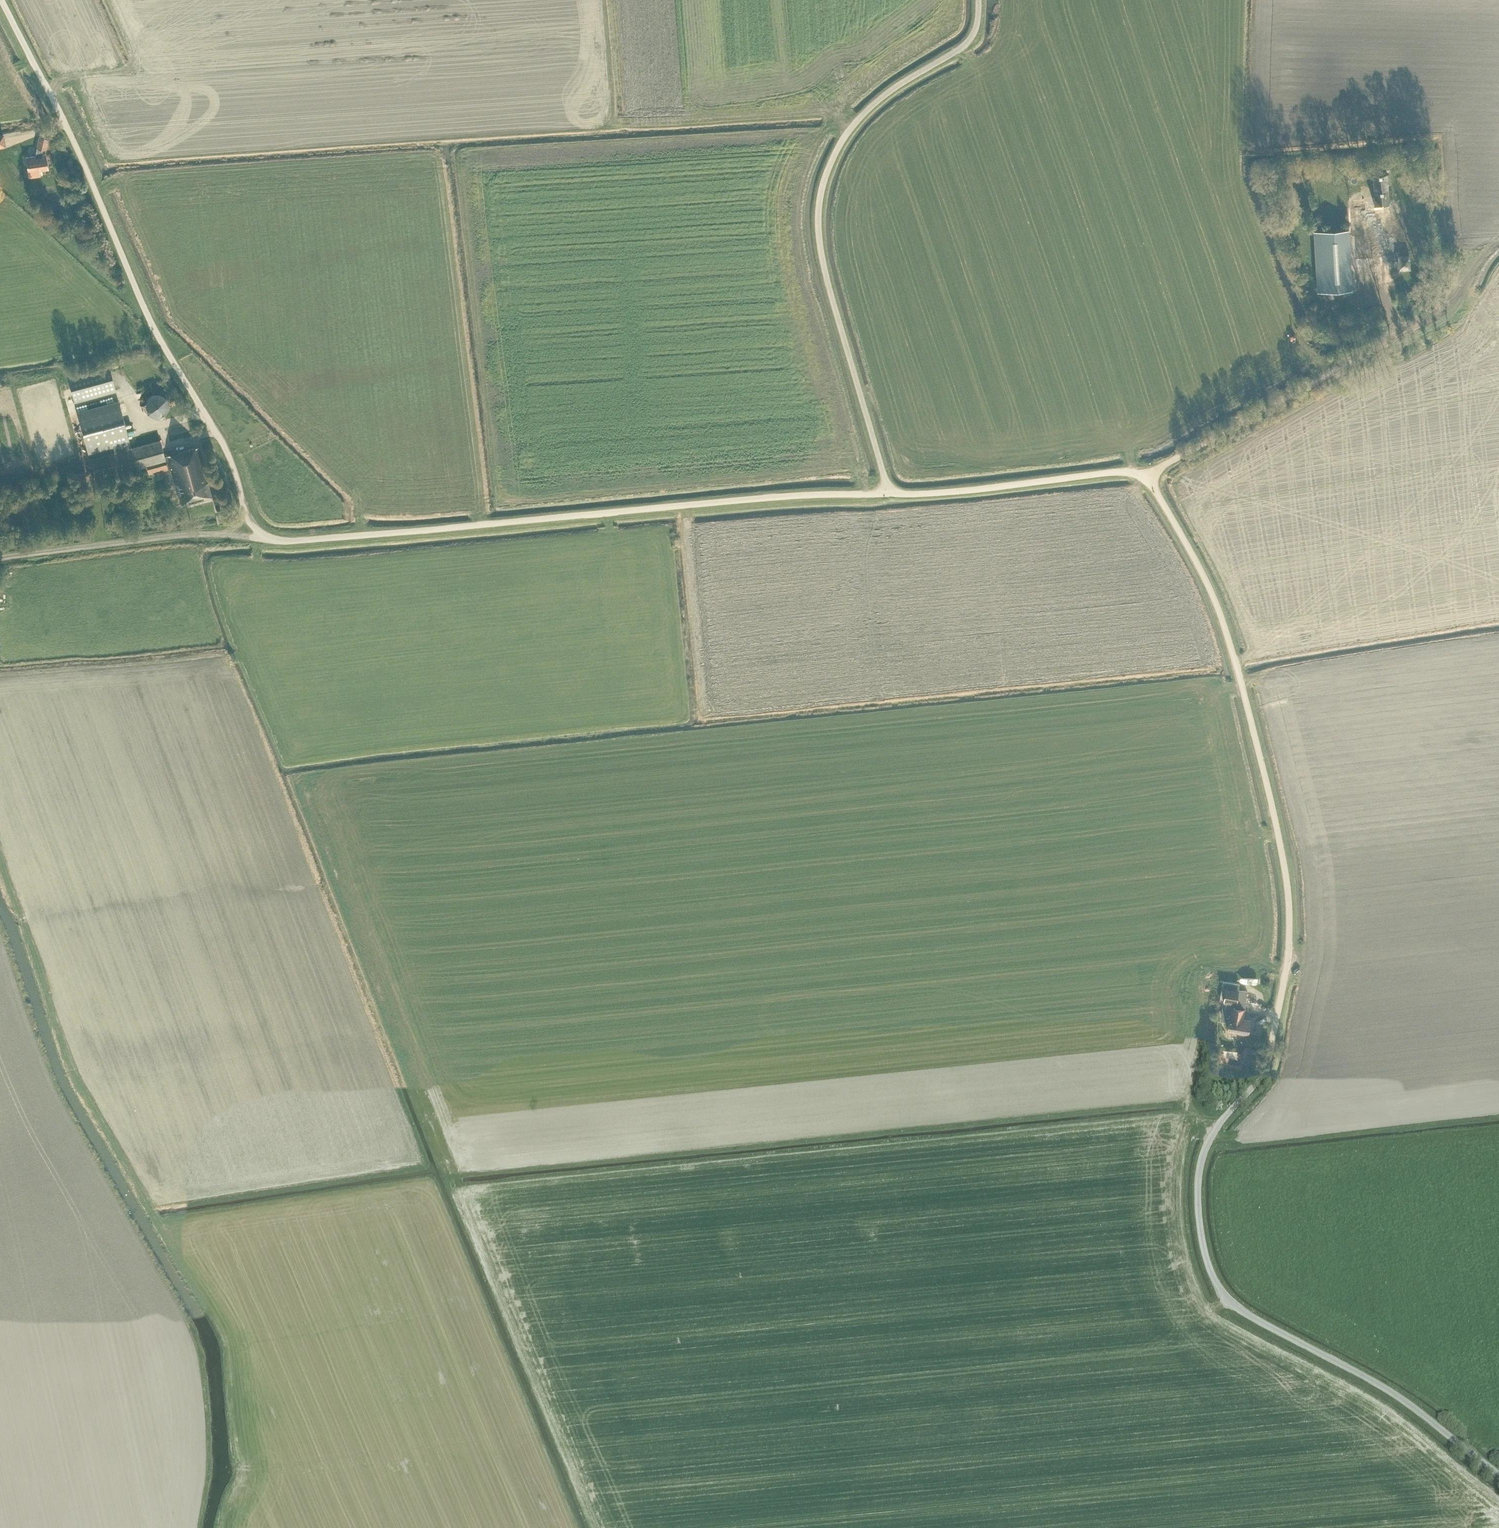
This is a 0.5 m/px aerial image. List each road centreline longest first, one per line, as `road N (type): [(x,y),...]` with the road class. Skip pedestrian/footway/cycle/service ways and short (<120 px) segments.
road 1 (unclassified): [(1498,1473),(1375,1383),(1243,1311),(1222,1294),(1206,1260),(1198,1196),(1203,1154),(1263,1071),(1289,911),(1226,626),(1158,492),(1146,474),(1128,471),(889,491)]
road 2 (unclassified): [(245,508),(264,536),(302,540),(889,491)]
road 3 (unclassified): [(889,491),(824,269),(821,195),(855,122),(969,40),(979,0)]
road 4 (unclassified): [(245,508),(226,449),(153,327),(78,147),(2,0)]

